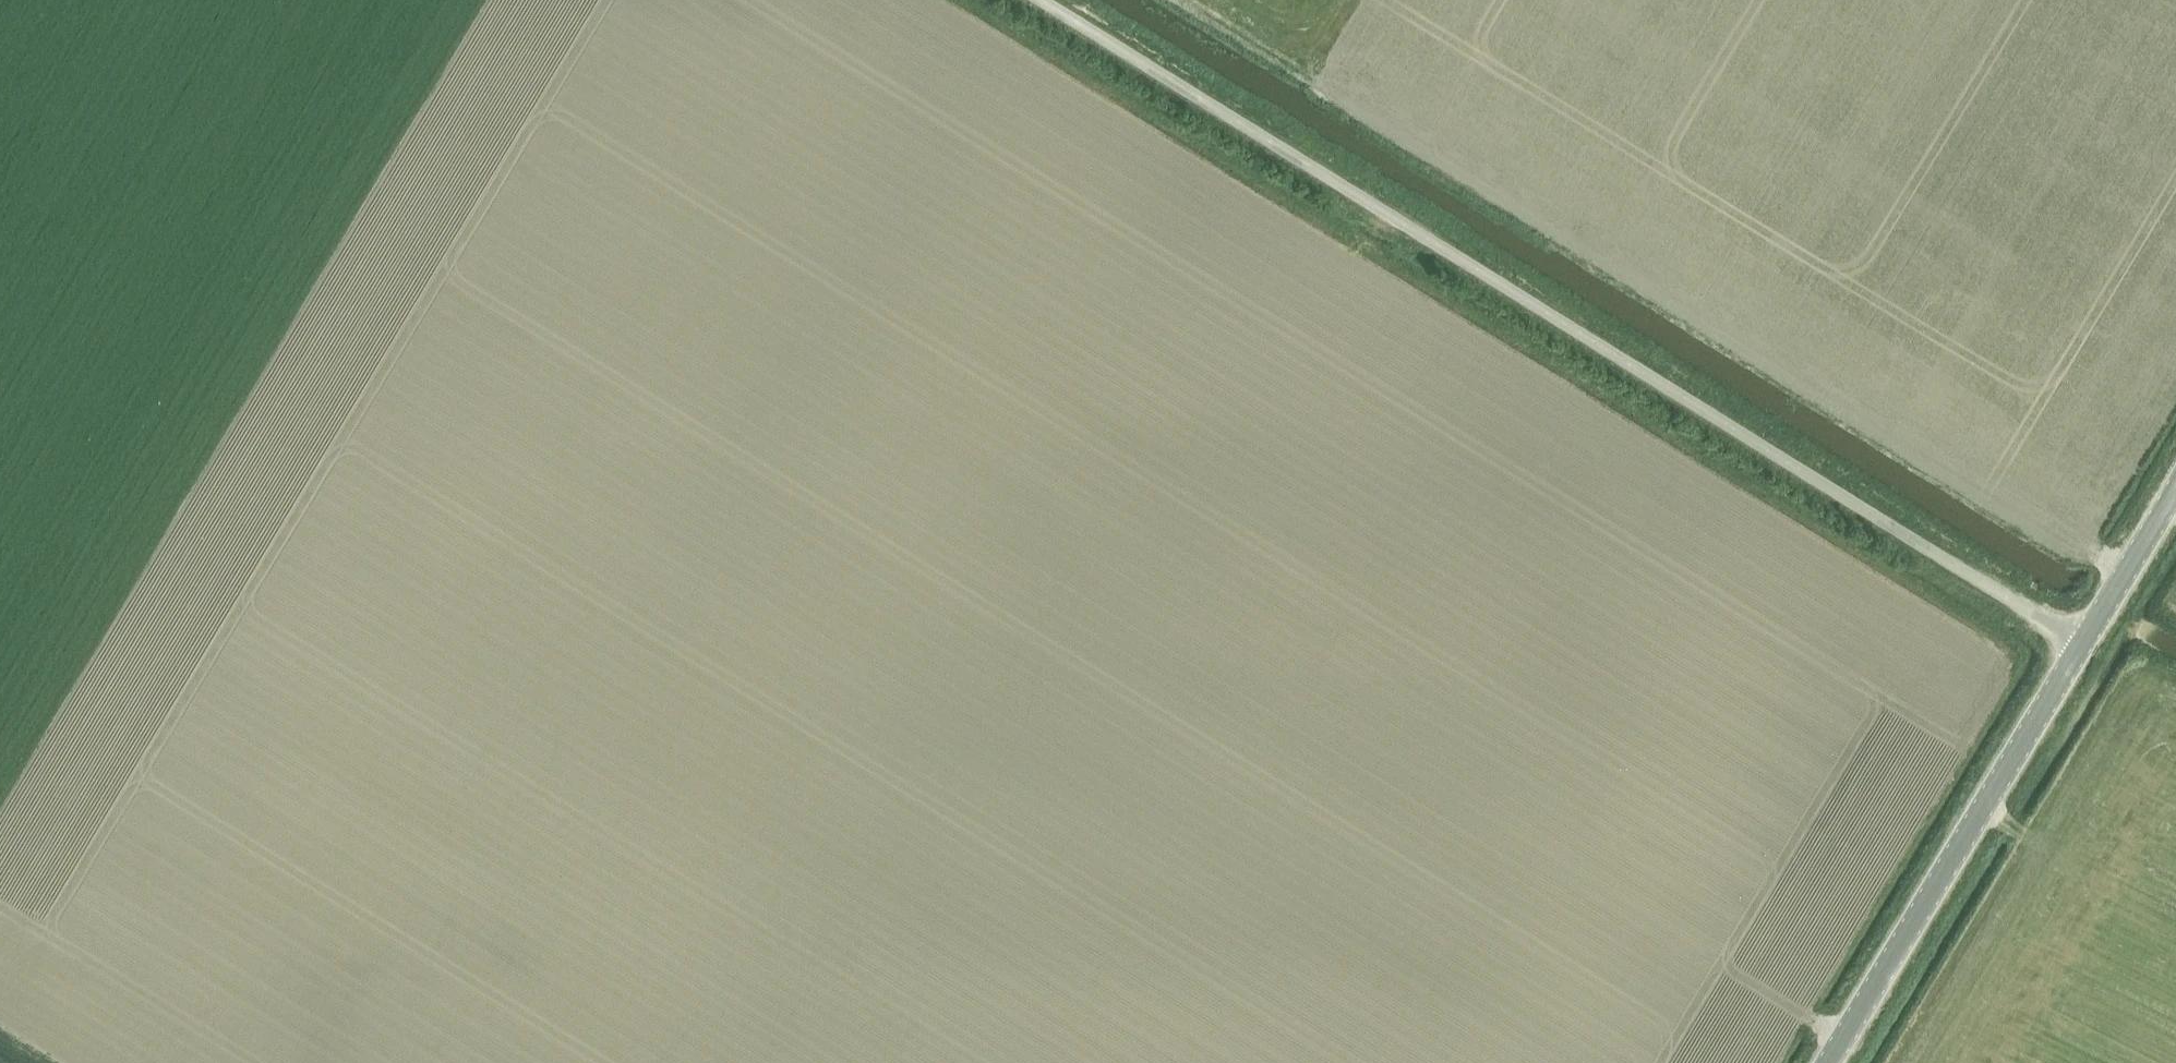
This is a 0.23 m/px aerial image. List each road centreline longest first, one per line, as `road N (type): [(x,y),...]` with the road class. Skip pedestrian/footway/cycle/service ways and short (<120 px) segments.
road 1 (unclassified): [(2087,643),(1044,0)]
road 2 (tertiary): [(1829,1062),(2087,643)]
road 3 (tertiary): [(2087,643),(2175,494)]

